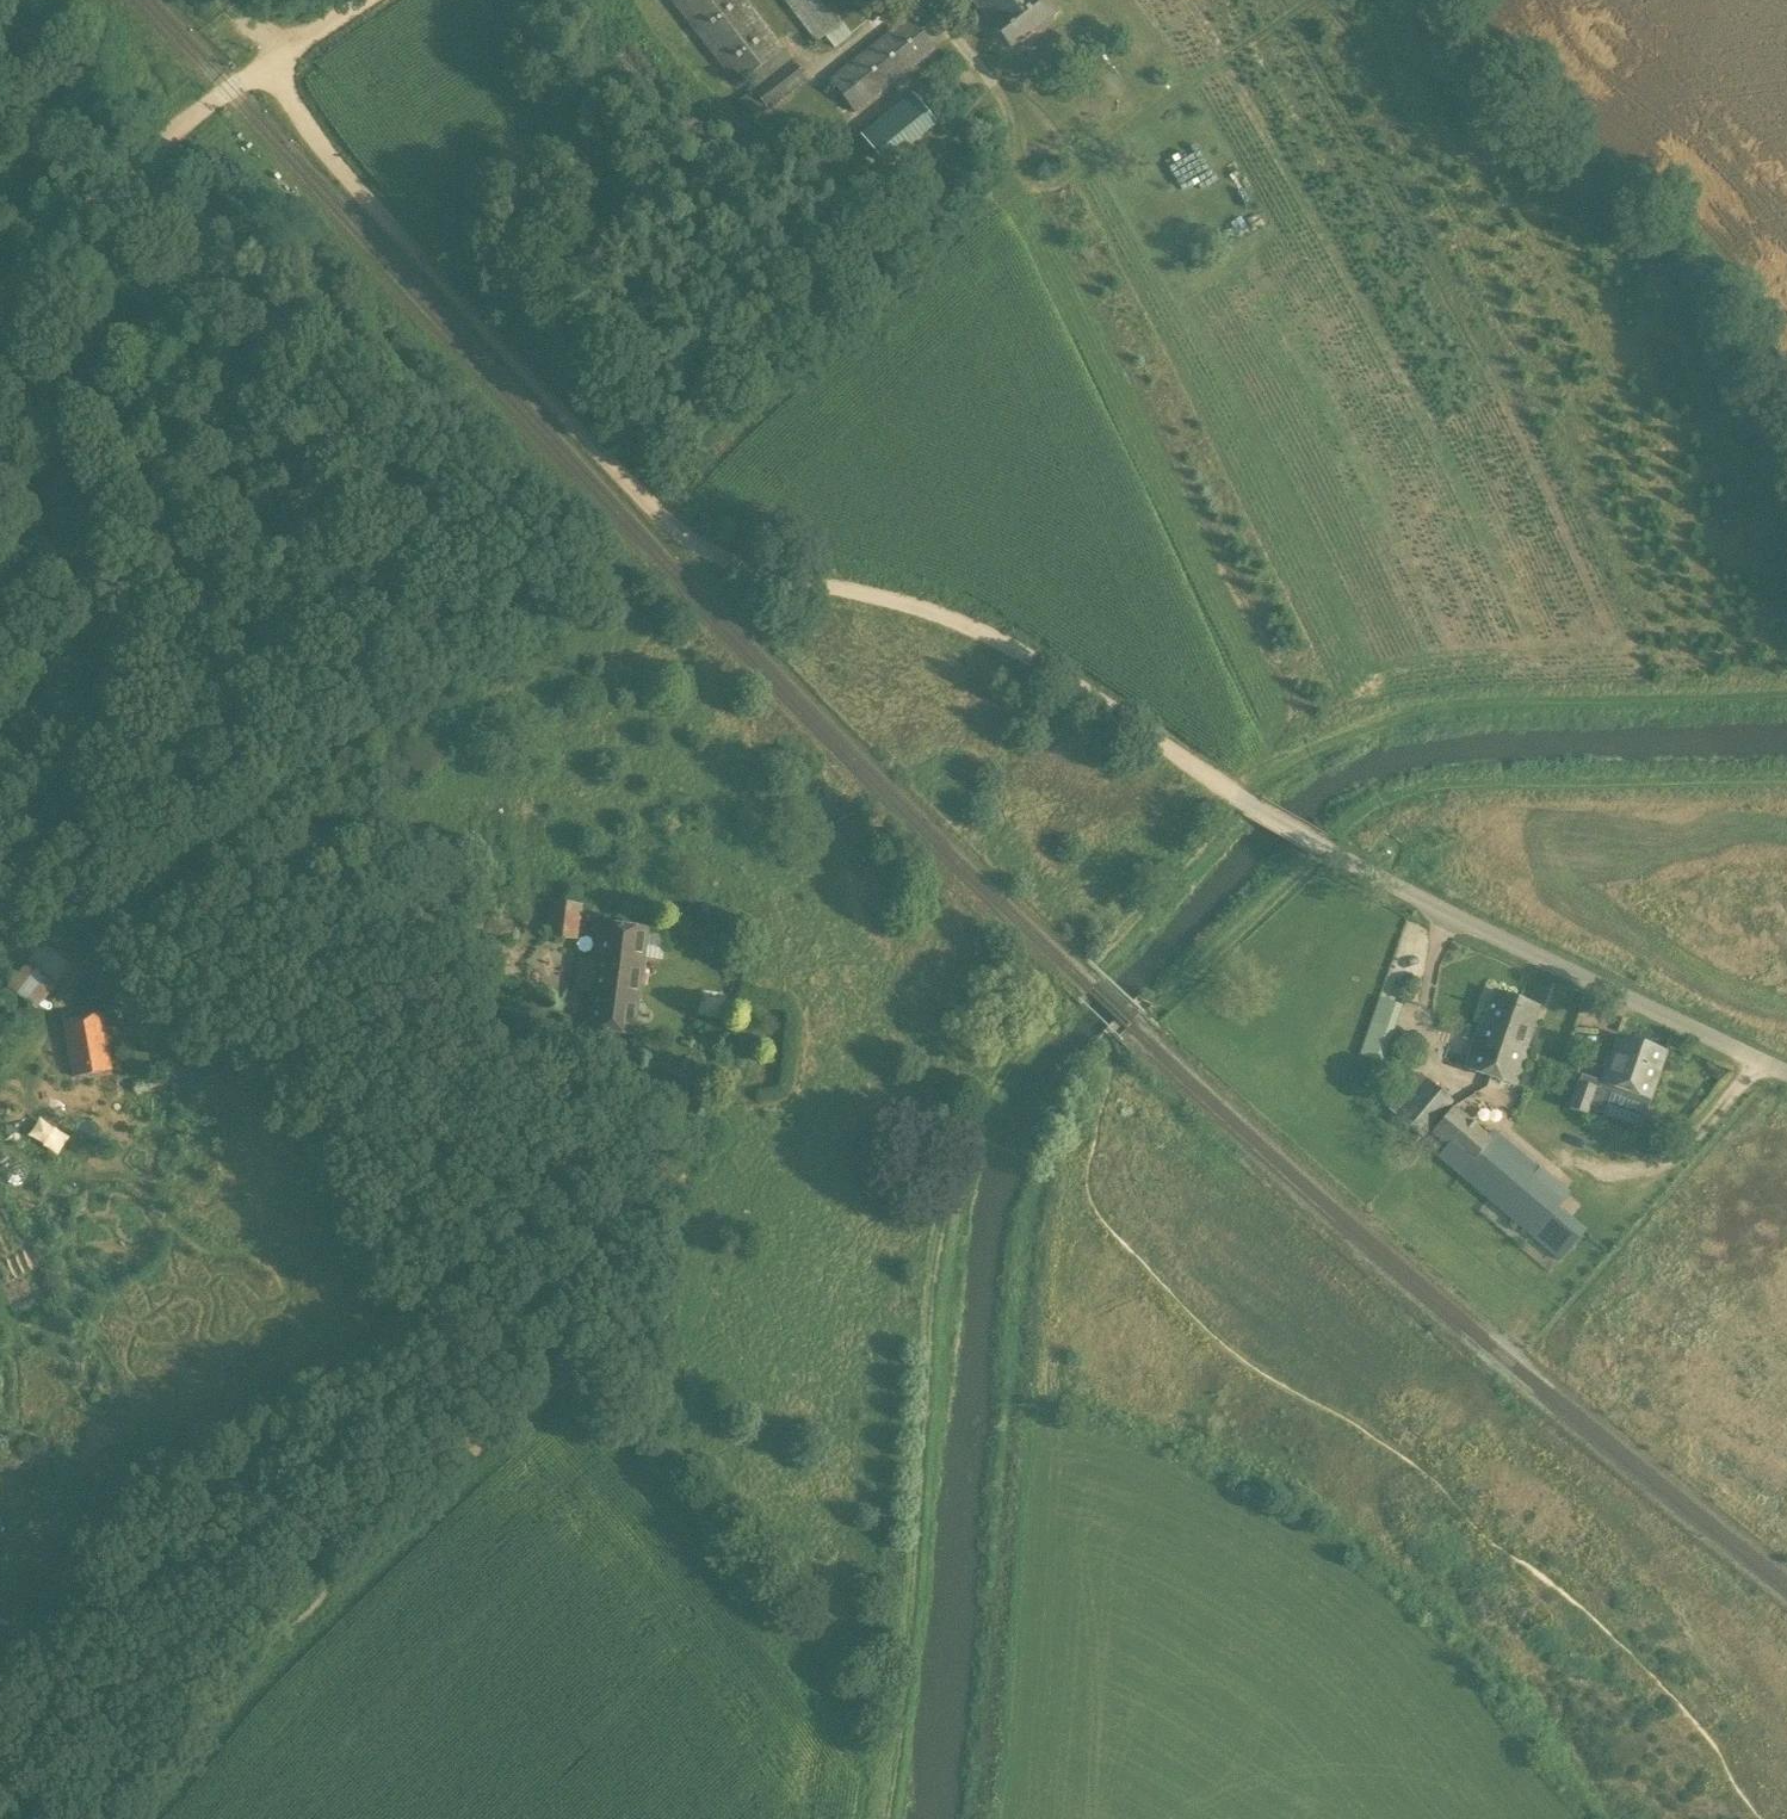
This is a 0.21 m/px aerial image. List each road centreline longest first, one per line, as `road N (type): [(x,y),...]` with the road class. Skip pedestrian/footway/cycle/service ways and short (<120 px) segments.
road 1 (track): [(271,61),(310,131),(683,538),(725,561),(909,603),(999,636),(1252,805)]
road 2 (track): [(0,923),(43,946),(80,937),(127,887),(194,874),(385,909),(517,955),(529,941),(534,826)]
road 3 (unclassified): [(1786,1071),(1451,915),(1252,805)]
road 4 (track): [(993,88),(1006,107),(1016,167),(1026,181),(1056,187),(1171,95),(1313,0)]
road 5 (track): [(0,296),(122,180),(271,61)]
road 6 (track): [(1190,979),(1326,851)]
road 7 (track): [(633,0),(744,119)]

